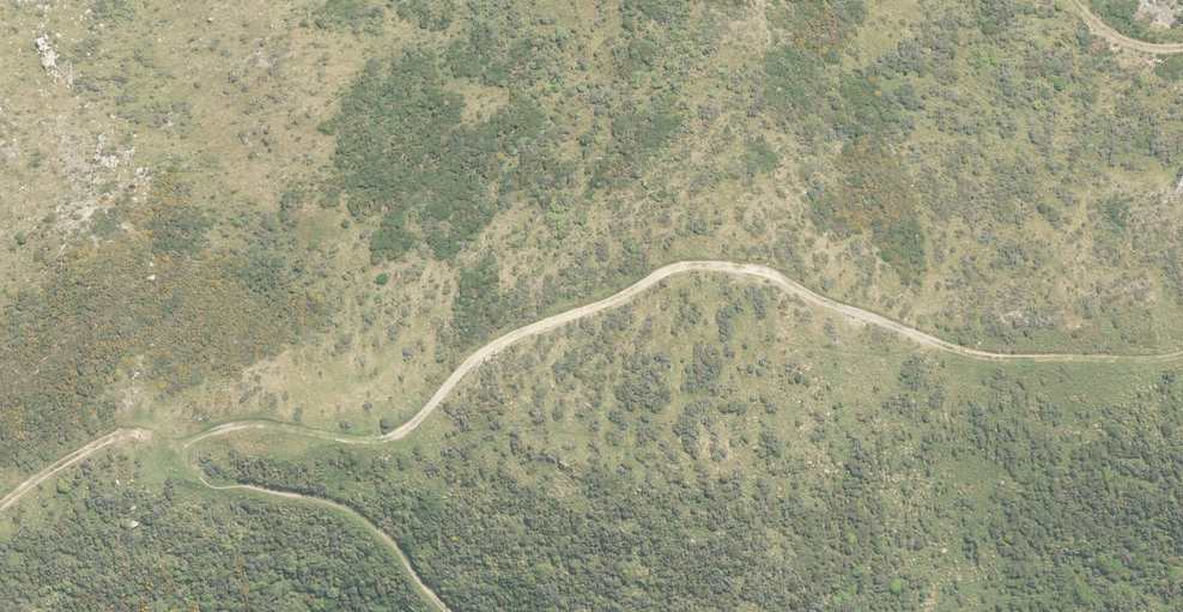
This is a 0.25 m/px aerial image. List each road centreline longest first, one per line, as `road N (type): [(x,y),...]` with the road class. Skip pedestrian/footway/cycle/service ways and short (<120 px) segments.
road 1 (track): [(1182,360),(1147,368),(997,365),(849,323),(737,278),(656,280),(464,360),(410,425),(345,447),(255,423),(220,428),(190,445),(199,477),(211,483),(327,501),(359,517),(451,611)]
road 2 (track): [(0,509),(113,440),(190,445)]
road 3 (track): [(1057,0),(1086,43),(1139,60),(1182,53)]

